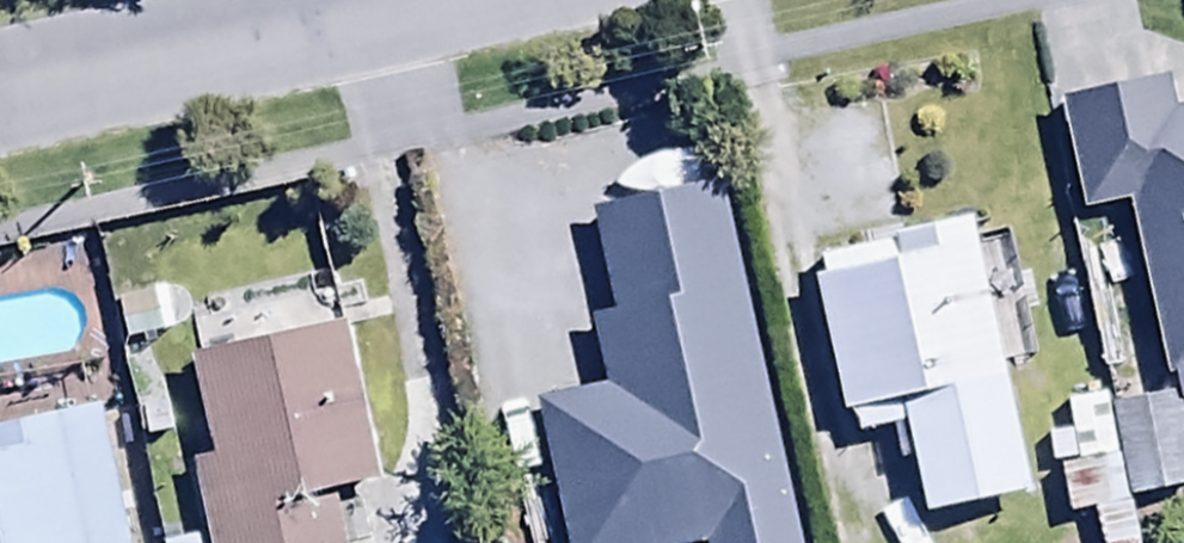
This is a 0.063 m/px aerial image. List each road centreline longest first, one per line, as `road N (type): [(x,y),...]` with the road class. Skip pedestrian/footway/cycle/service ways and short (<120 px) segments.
road 1 (residential): [(401,0),(0,72)]

